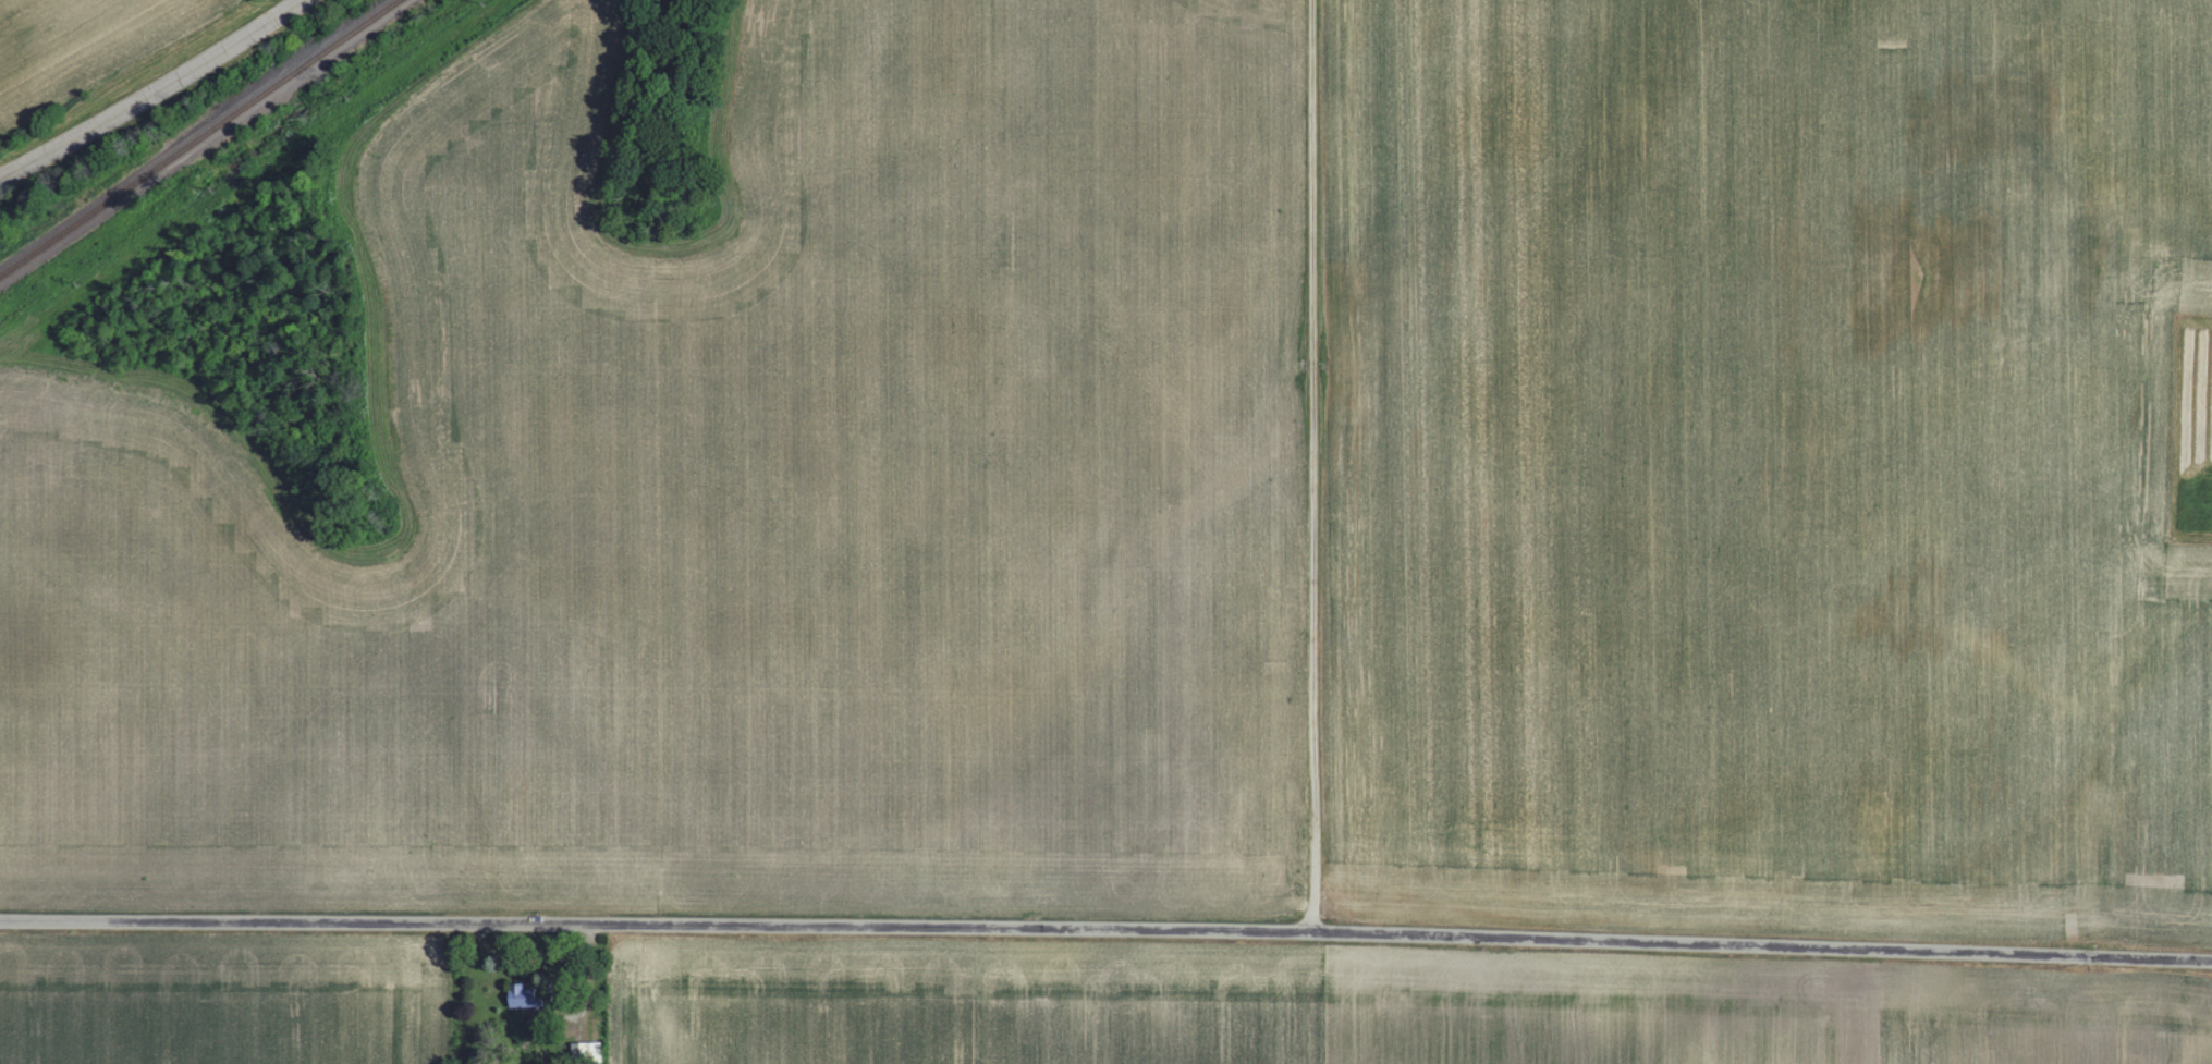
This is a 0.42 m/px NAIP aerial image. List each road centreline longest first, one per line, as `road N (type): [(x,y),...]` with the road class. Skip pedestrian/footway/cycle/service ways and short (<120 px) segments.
road 1 (tertiary): [(2211,957),(345,917),(0,919)]
road 2 (residential): [(301,0),(84,136),(0,178)]

